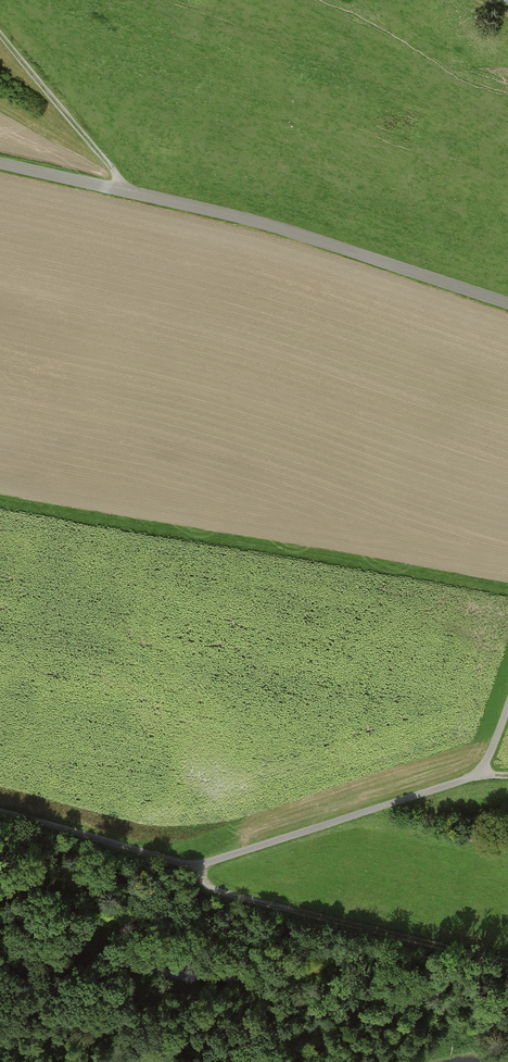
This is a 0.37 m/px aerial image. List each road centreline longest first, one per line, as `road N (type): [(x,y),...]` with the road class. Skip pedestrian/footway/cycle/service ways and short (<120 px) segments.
road 1 (track): [(507,961),(214,895),(196,868),(0,814)]
road 2 (tertiary): [(507,300),(281,228),(0,166)]
road 3 (track): [(196,868),(486,774),(507,707)]
road 4 (track): [(0,35),(121,190)]

